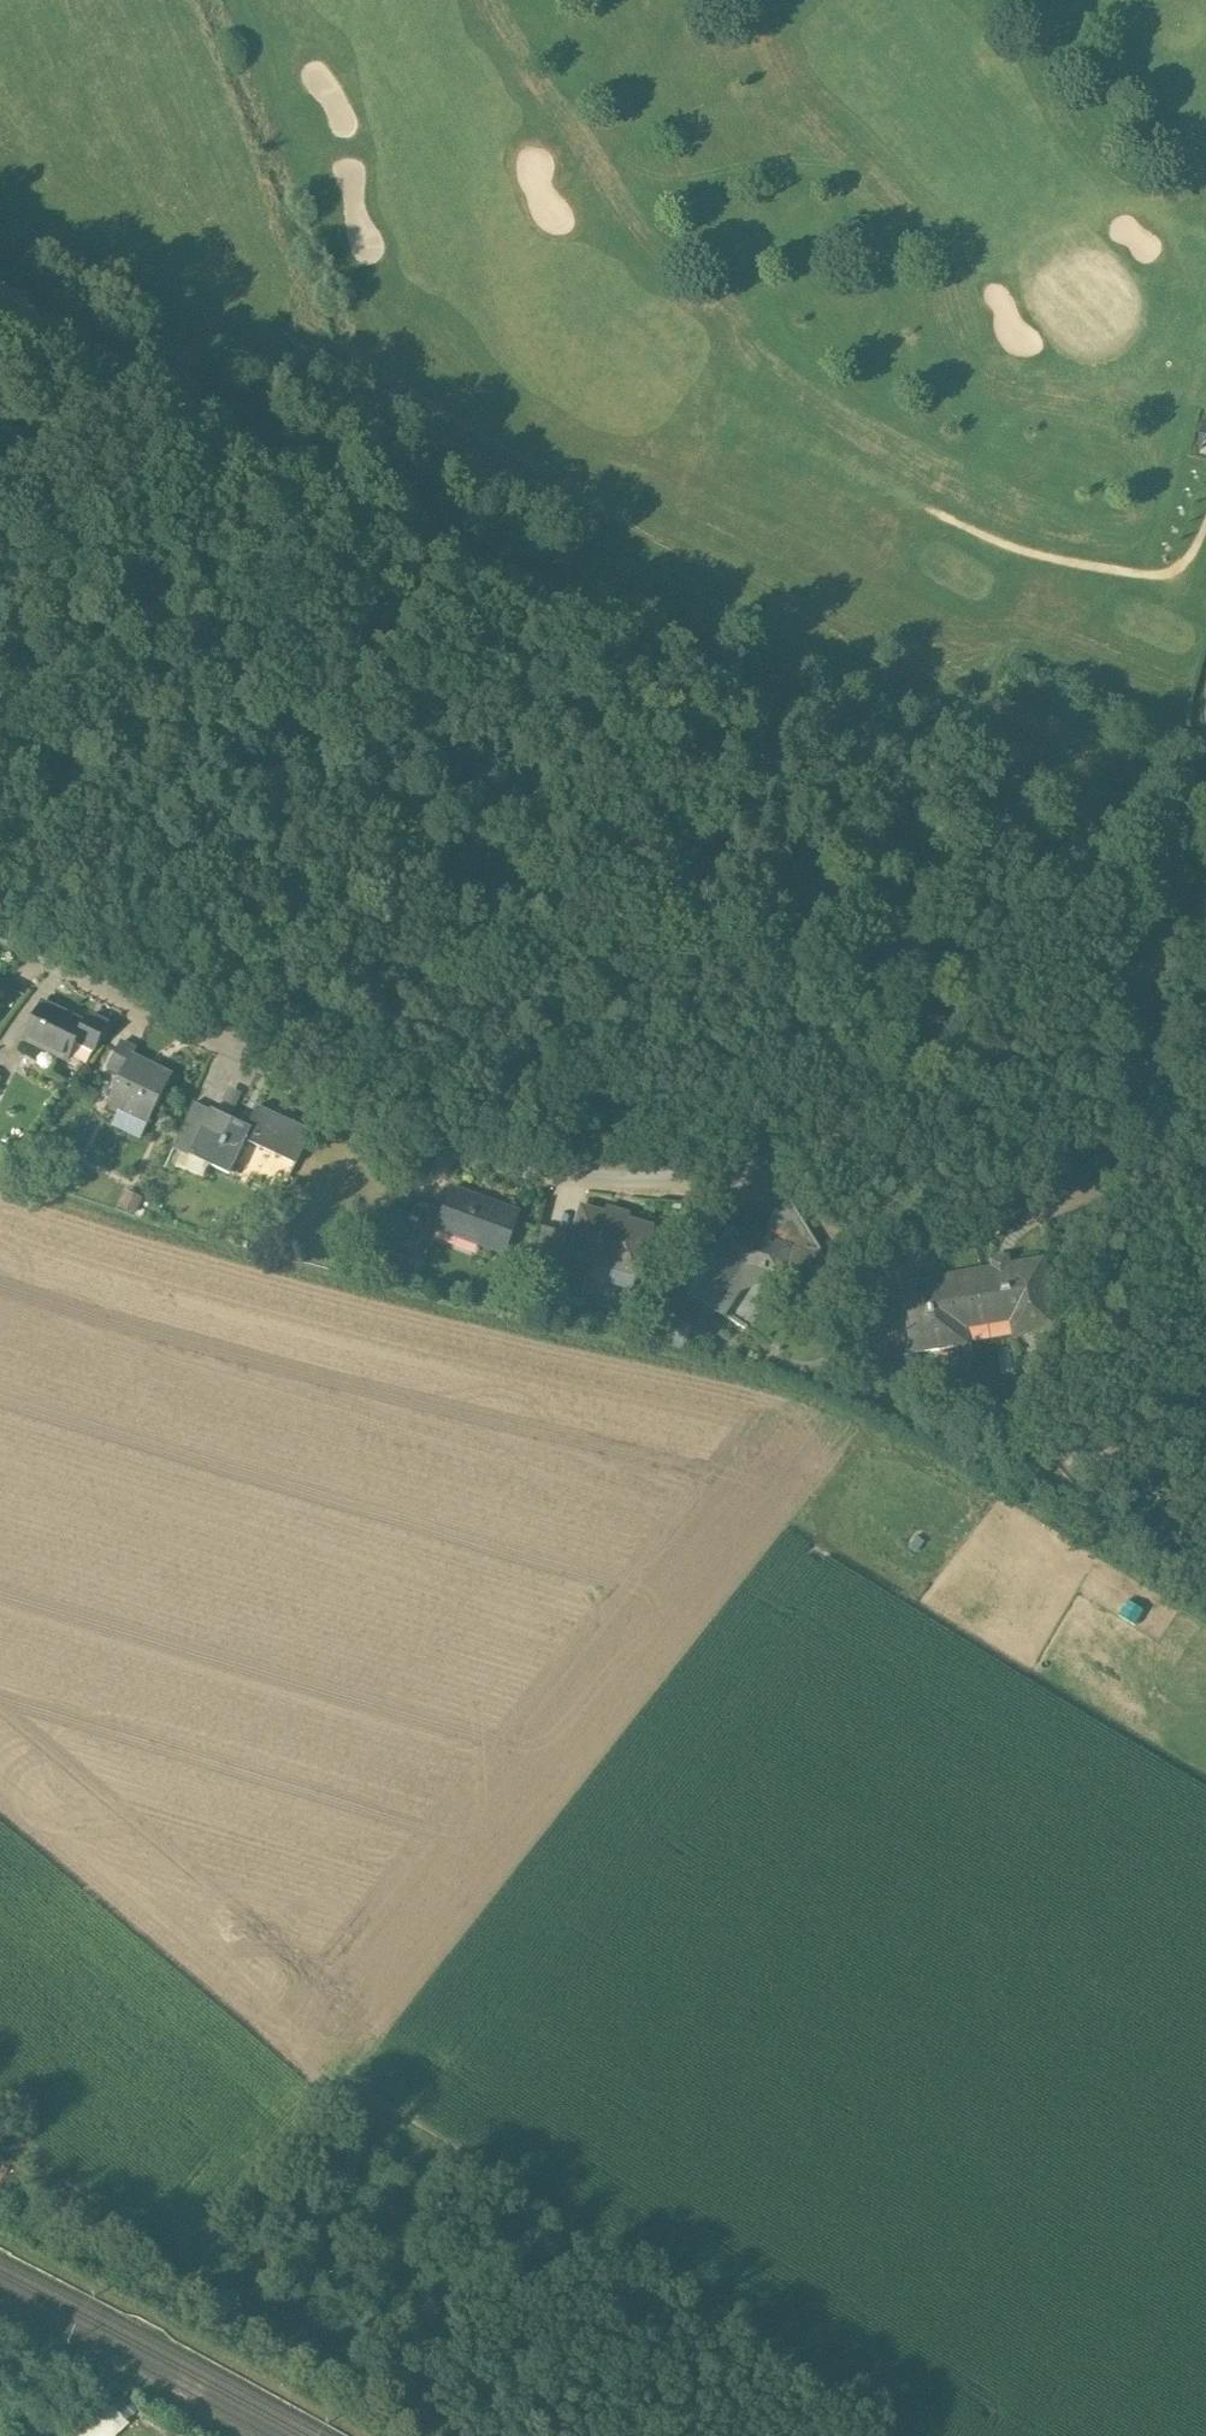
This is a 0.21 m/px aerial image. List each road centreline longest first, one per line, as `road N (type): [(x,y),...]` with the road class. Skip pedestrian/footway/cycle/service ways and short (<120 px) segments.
road 1 (unclassified): [(0,933),(250,1055),(501,1157),(586,1173),(712,1179),(779,1155),(1020,1115),(1122,1110),(1205,1129)]

